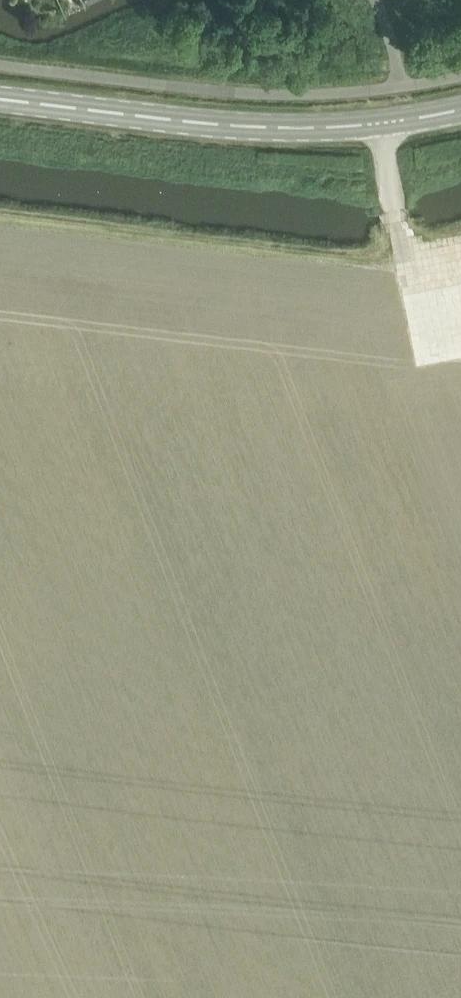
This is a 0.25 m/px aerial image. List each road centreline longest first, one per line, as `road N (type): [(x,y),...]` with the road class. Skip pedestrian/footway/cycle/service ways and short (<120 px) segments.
road 1 (secondary): [(0,100),(285,128),(460,109)]

